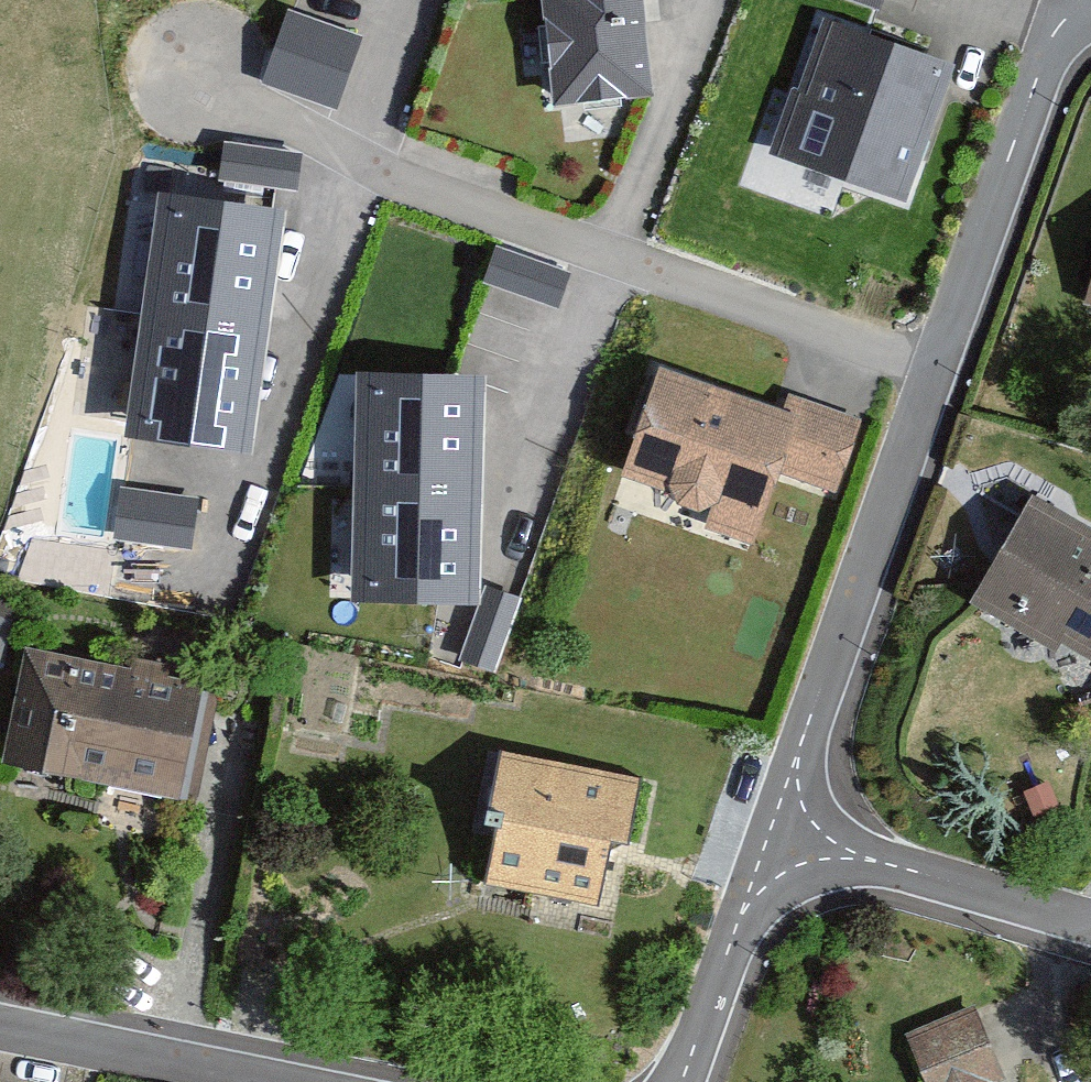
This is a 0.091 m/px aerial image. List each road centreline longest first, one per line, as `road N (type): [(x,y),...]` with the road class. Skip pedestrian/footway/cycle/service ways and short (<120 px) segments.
road 1 (residential): [(940,370),(389,175),(197,75)]
road 2 (residential): [(774,832),(940,370)]
road 3 (residential): [(940,370),(1081,0)]
road 4 (residential): [(774,832),(1090,922)]
road 5 (residential): [(287,1081),(0,1022)]
road 6 (residential): [(676,1081),(774,832)]

